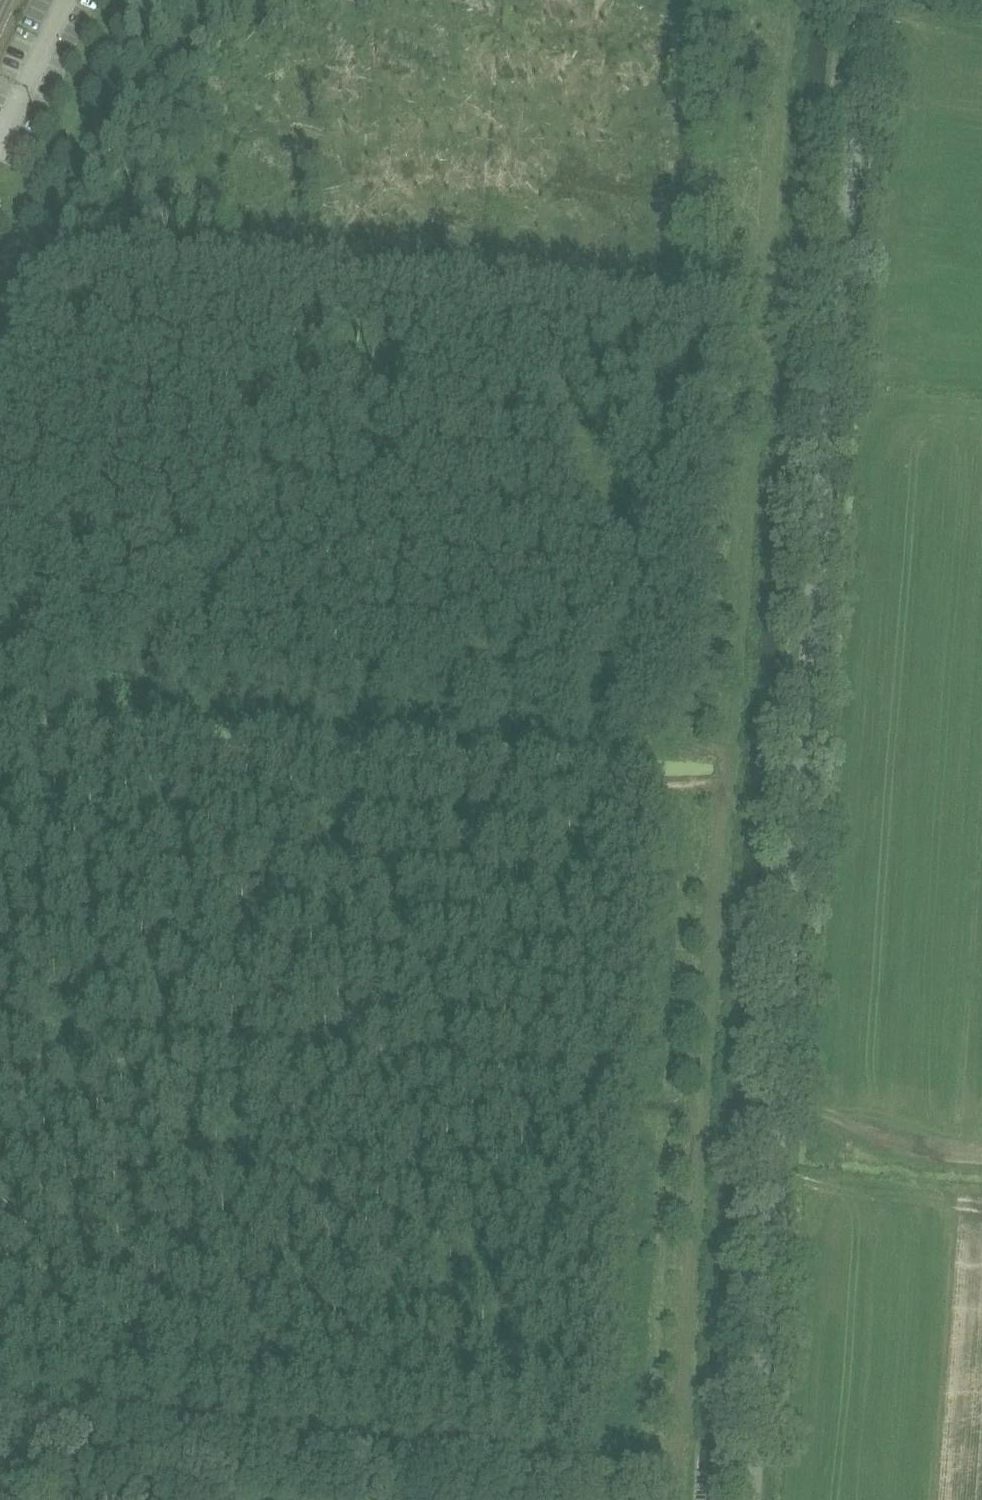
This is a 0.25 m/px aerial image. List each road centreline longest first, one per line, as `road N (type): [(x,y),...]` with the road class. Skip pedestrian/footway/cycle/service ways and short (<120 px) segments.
road 1 (unclassified): [(755,1499),(870,0)]
road 2 (unclassified): [(64,0),(0,135)]

